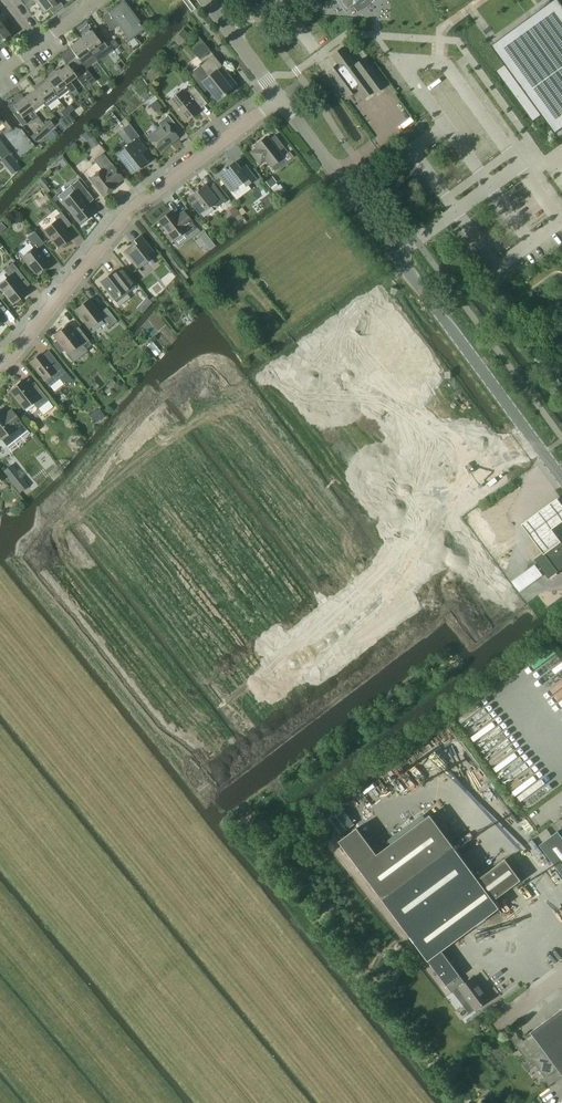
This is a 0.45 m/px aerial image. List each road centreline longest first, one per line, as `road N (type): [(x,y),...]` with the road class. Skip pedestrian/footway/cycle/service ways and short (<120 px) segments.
road 1 (unclassified): [(525,429),(279,99)]
road 2 (residential): [(0,365),(125,218),(279,99)]
road 3 (residential): [(175,741),(443,546)]
road 4 (residential): [(341,331),(453,481)]
road 5 (unclassified): [(279,99),(205,0)]

